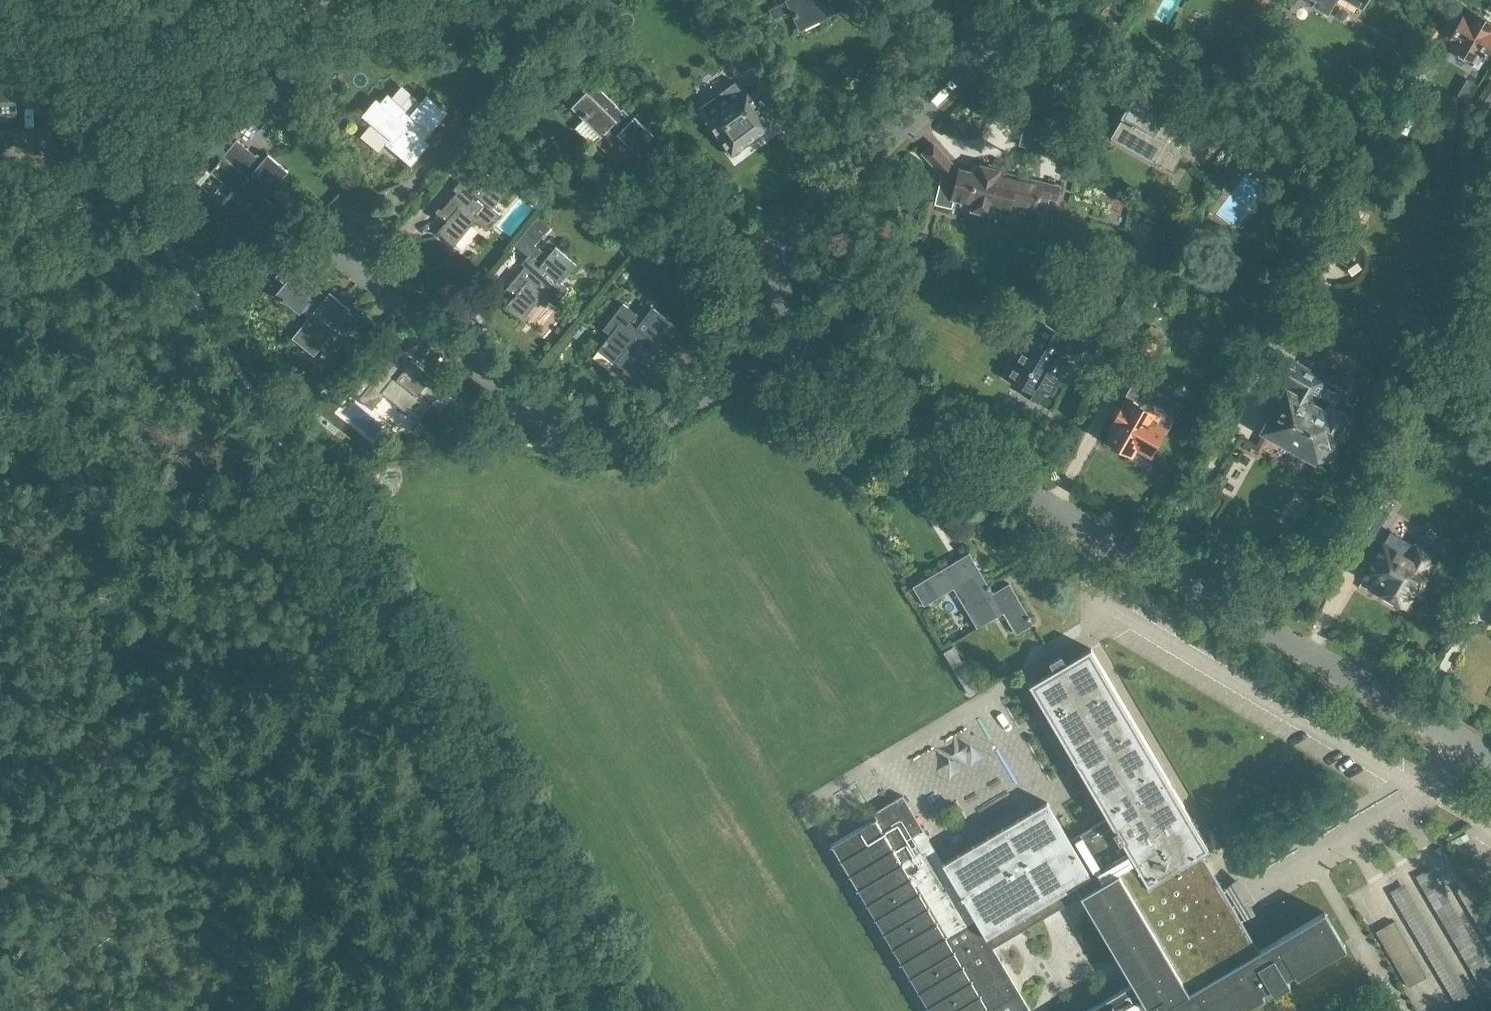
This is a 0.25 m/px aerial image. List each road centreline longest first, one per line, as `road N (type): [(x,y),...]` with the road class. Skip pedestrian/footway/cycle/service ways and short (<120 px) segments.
road 1 (residential): [(1490,775),(760,340)]
road 2 (track): [(310,481),(356,587),(614,1010)]
road 3 (residential): [(760,340),(615,442),(584,448),(554,431),(320,223)]
road 4 (residential): [(760,340),(772,243),(1039,0)]

